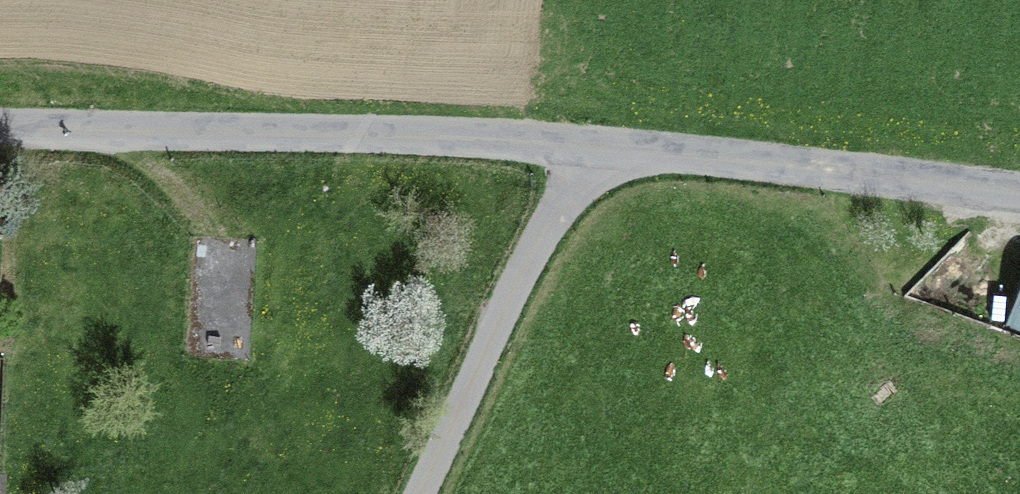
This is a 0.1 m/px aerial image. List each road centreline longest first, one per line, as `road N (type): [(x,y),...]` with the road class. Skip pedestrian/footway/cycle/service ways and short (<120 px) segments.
road 1 (unclassified): [(1019,187),(521,131),(0,123)]
road 2 (track): [(420,493),(533,258),(576,186),(618,139)]

